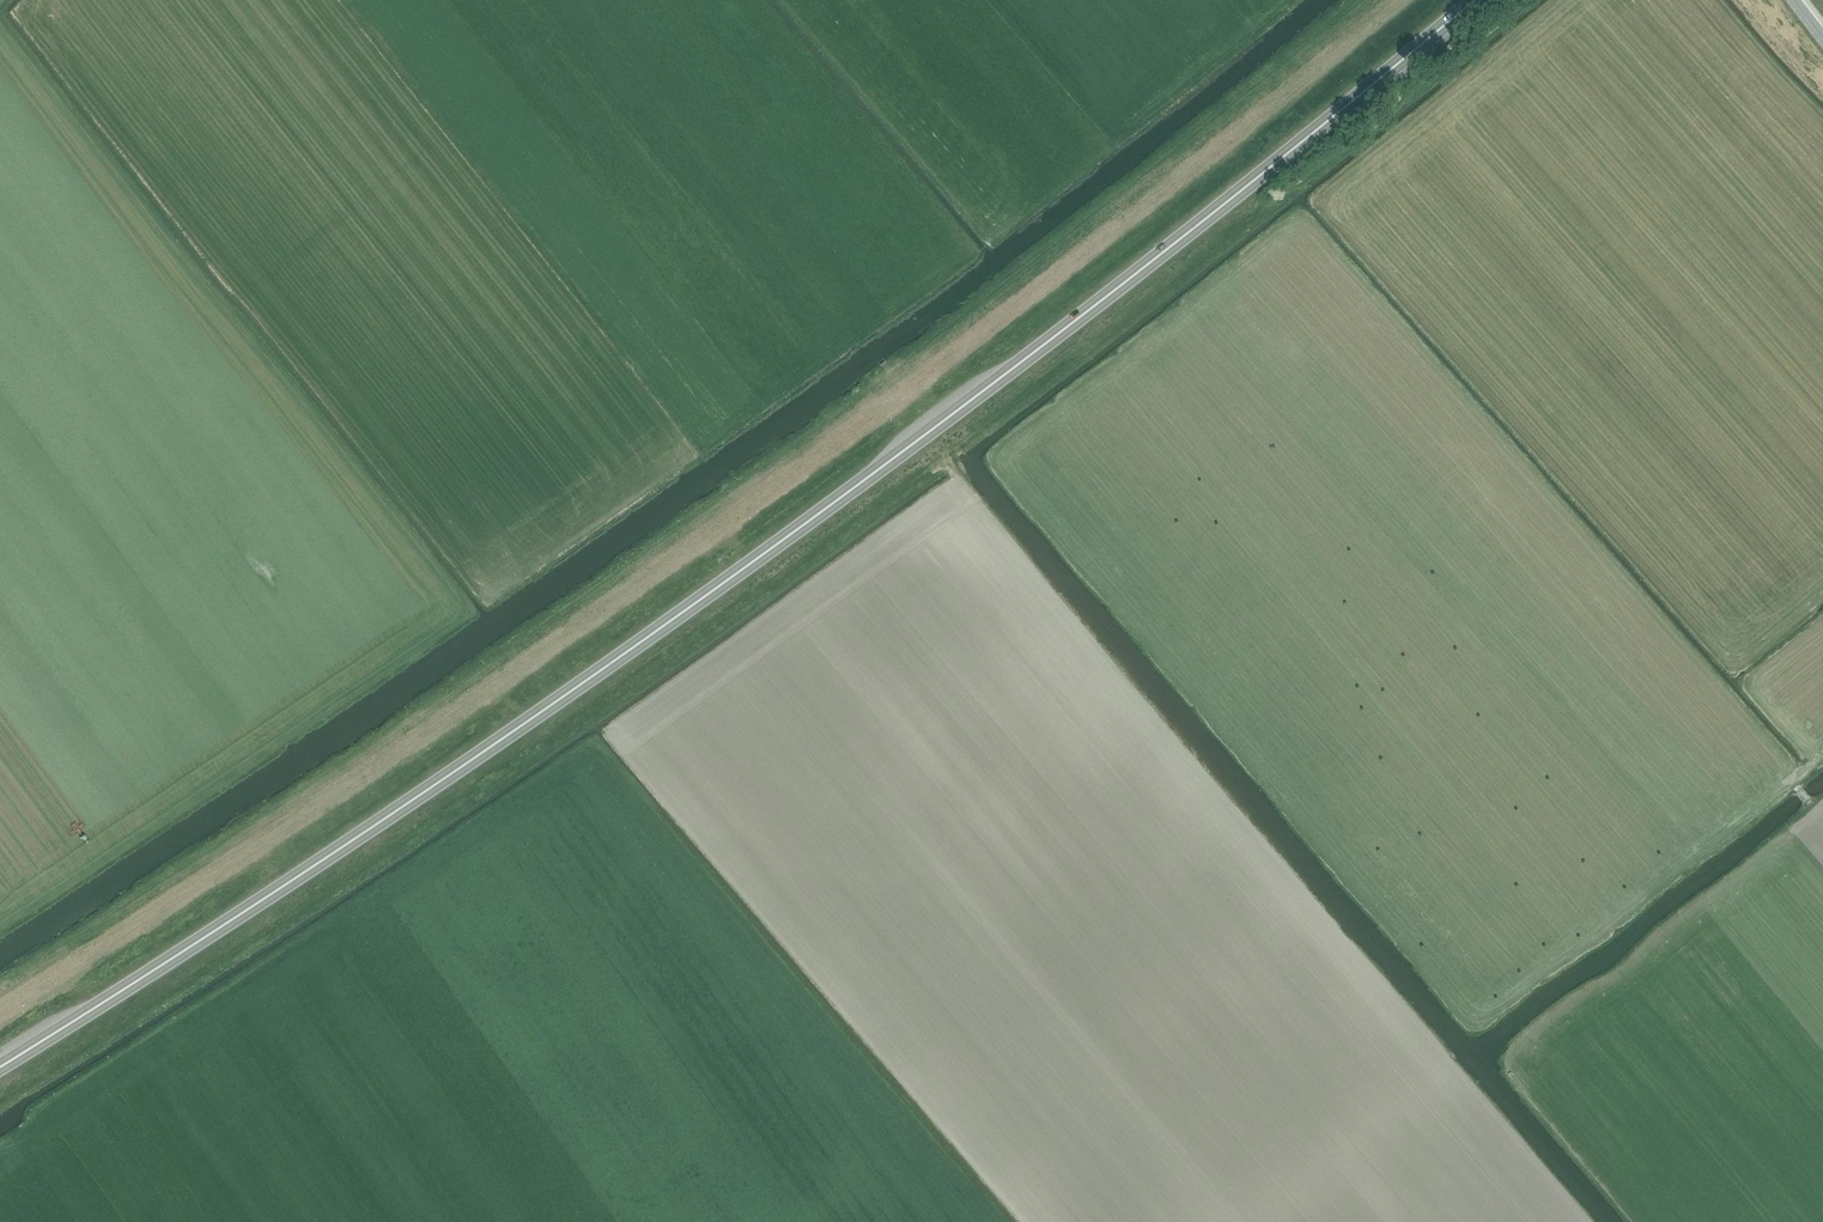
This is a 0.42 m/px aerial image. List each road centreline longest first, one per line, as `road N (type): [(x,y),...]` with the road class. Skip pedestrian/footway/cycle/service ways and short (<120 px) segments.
road 1 (trunk): [(0,1067),(478,756),(742,569),(990,386),(1474,0)]

